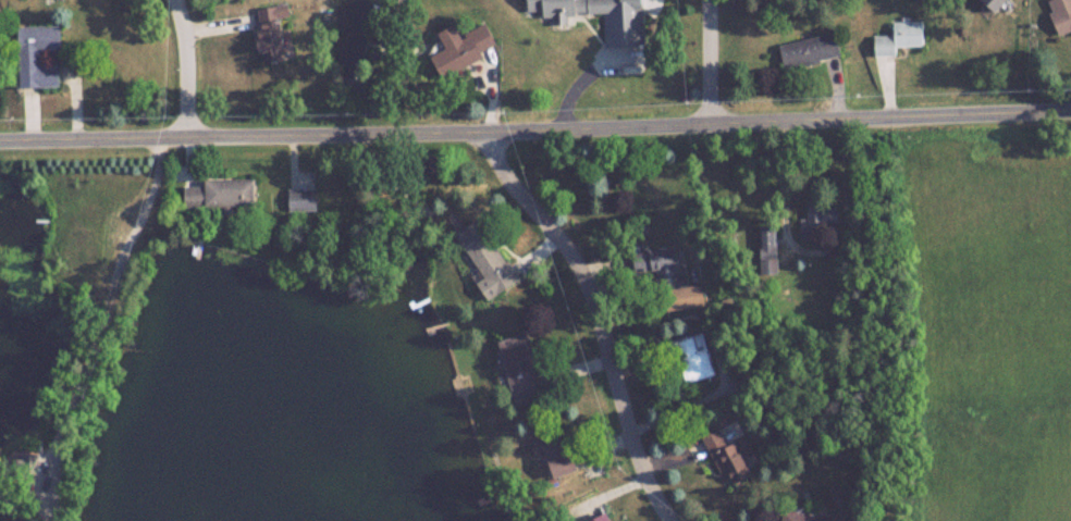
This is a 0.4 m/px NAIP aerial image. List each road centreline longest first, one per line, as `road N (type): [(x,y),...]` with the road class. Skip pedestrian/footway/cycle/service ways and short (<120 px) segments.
road 1 (residential): [(183,135),(1070,113)]
road 2 (residential): [(671,520),(642,475),(595,306),(573,253),(504,174),(488,133)]
road 3 (residential): [(0,139),(183,135)]
road 4 (residential): [(183,135),(187,49),(176,0)]
road 5 (residential): [(711,125),(706,0)]

